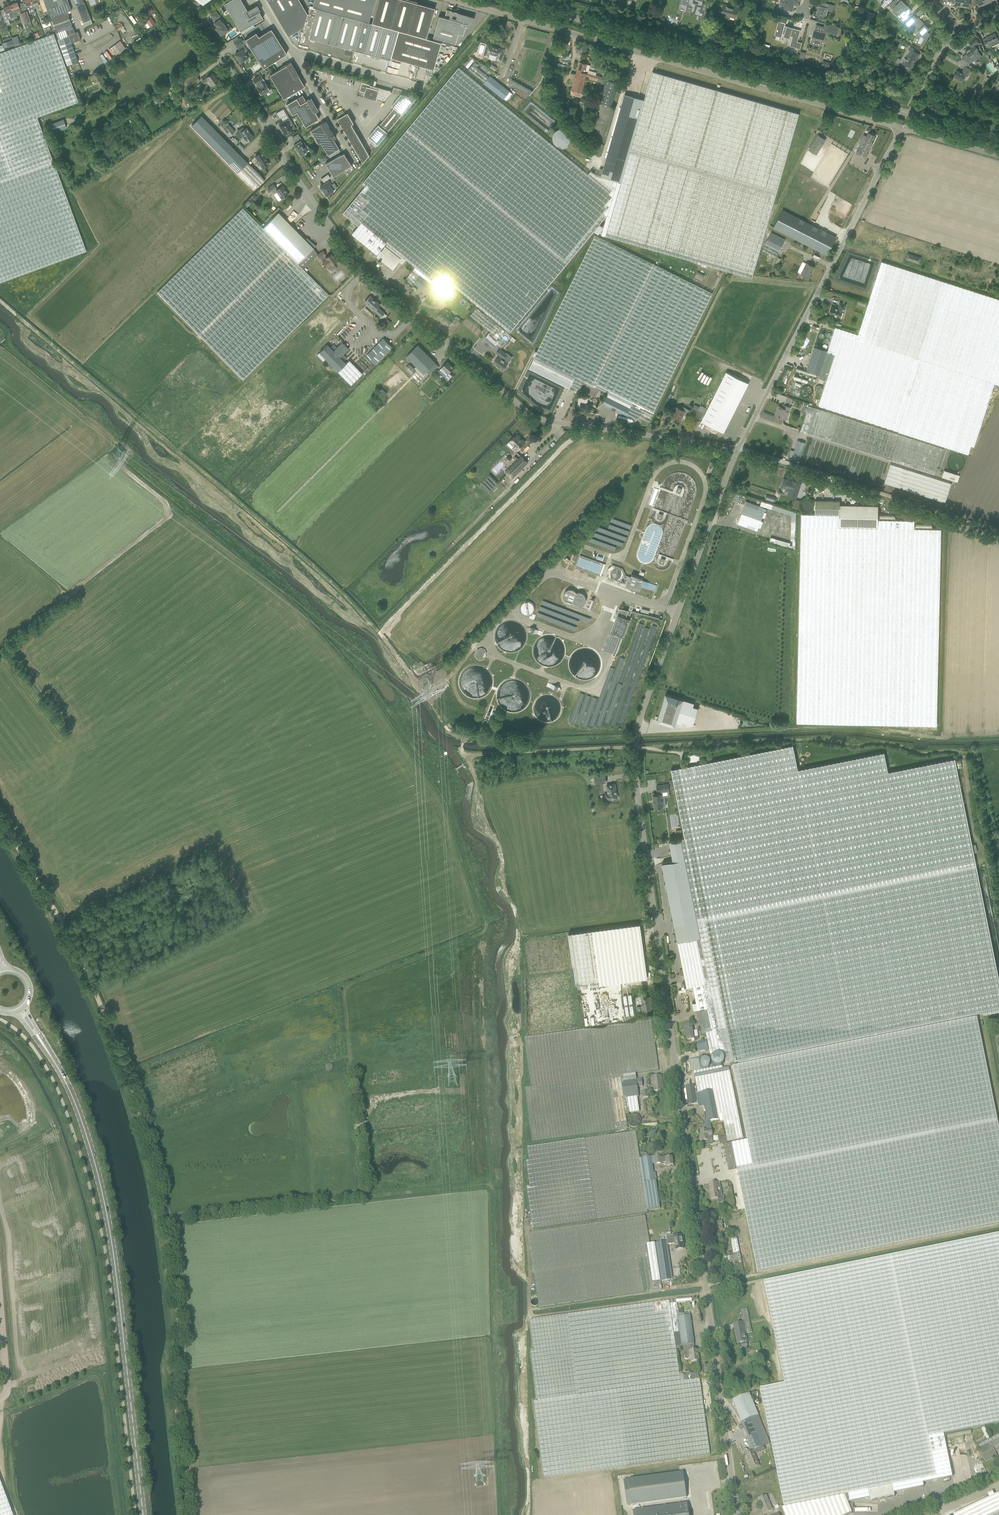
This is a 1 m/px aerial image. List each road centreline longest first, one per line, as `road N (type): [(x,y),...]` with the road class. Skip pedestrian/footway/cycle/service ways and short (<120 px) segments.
road 1 (unclassified): [(736,1514),(636,747),(736,450)]
road 2 (unclassified): [(736,450),(545,420),(524,410),(357,261),(178,0)]
road 3 (track): [(0,324),(13,351),(122,443),(147,477),(302,608),(434,779)]
road 4 (secondary): [(998,139),(511,0)]
road 5 (primary): [(145,1514),(107,1215),(79,1113),(43,1044)]
road 6 (unclassified): [(454,0),(900,129)]
road 7 (track): [(434,779),(448,800),(486,928),(345,989),(356,1122)]
road 8 (track): [(165,1220),(126,1071),(94,988),(0,821)]
road 9 (unclassified): [(736,450),(900,129)]
road 10 (track): [(187,1514),(165,1220)]
road 11 (track): [(165,1220),(365,1197),(356,1122)]
road 12 (track): [(736,450),(998,530)]
road 13 (track): [(636,747),(479,754)]
road 14 (unclassified): [(420,90),(294,54)]
road 15 (unclassified): [(294,54),(357,165)]
road 16 (track): [(22,1514),(4,1396)]

